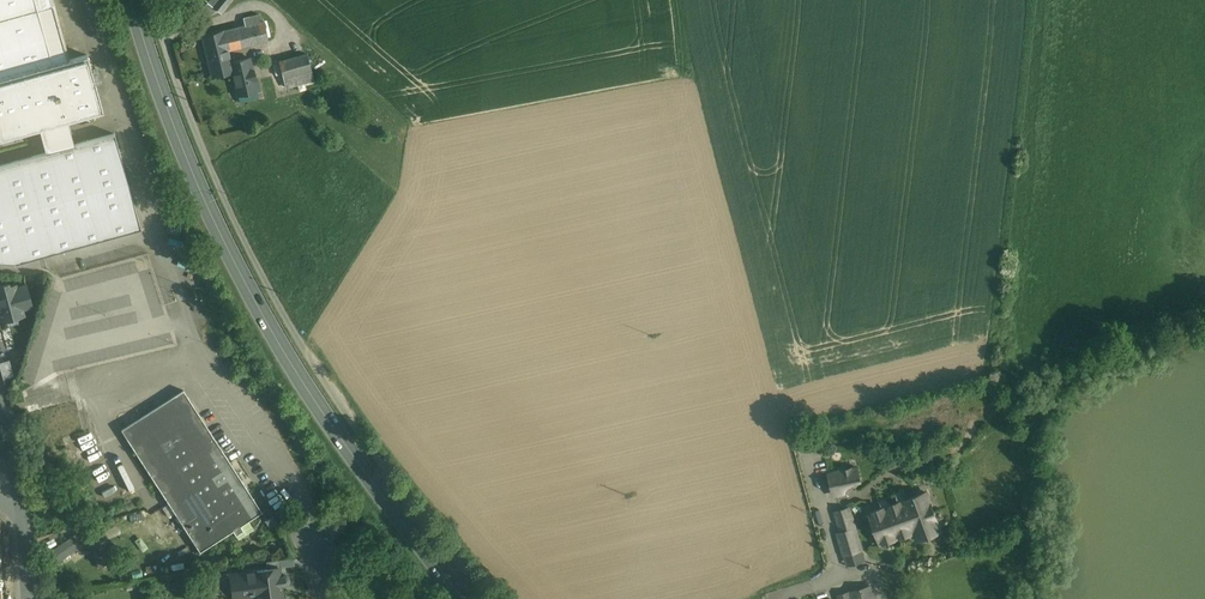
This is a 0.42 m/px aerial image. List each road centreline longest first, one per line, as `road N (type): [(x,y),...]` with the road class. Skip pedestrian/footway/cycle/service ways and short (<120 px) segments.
road 1 (primary): [(132,0),(202,191),(271,327),(374,484),(470,598)]
road 2 (track): [(1034,0),(990,393)]

